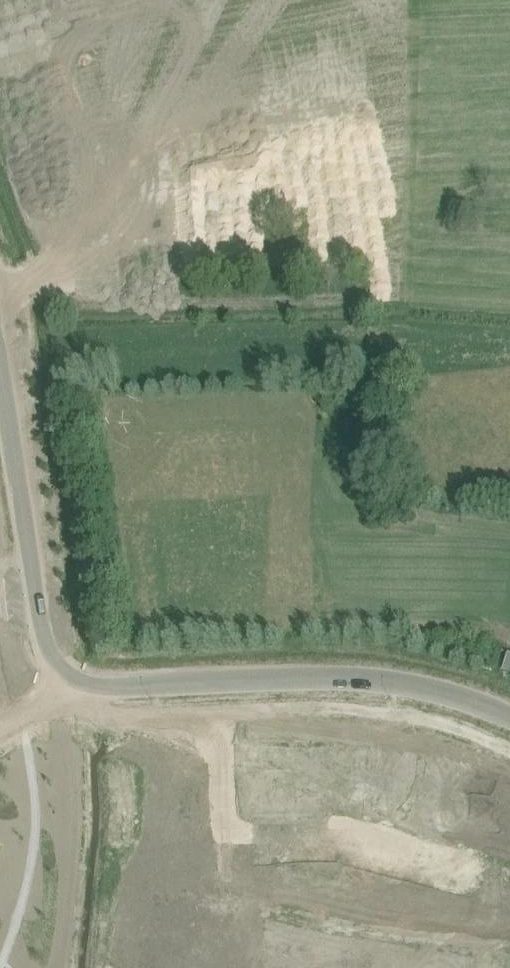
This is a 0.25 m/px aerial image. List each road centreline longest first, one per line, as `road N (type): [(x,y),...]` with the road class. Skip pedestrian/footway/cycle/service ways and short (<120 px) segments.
road 1 (residential): [(232,838),(235,884),(509,934)]
road 2 (tertiary): [(220,681),(408,685),(509,714)]
road 3 (residential): [(509,878),(336,834),(232,838)]
road 4 (tertiary): [(34,593),(42,641),(62,668),(83,680),(220,681)]
road 5 (tertiary): [(0,387),(34,593)]
road 6 (residential): [(220,681),(232,838)]

